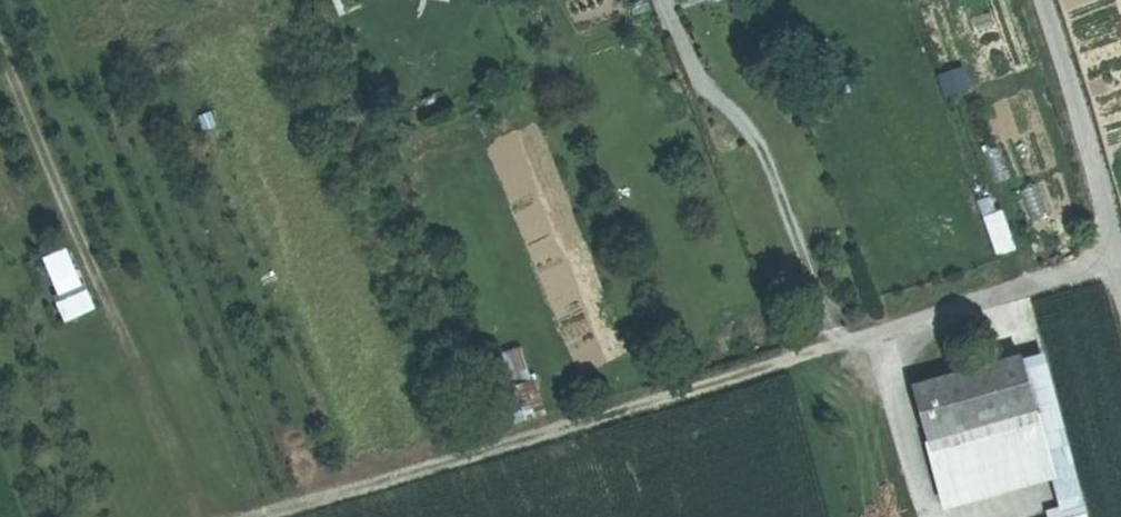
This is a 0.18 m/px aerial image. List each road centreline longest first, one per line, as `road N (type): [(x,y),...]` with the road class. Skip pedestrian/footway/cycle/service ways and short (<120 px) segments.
road 1 (track): [(1120,258),(258,516)]
road 2 (track): [(196,516),(0,51)]
road 3 (track): [(668,11),(704,92),(756,141),(820,348)]
road 4 (residential): [(1042,0),(1119,258)]

